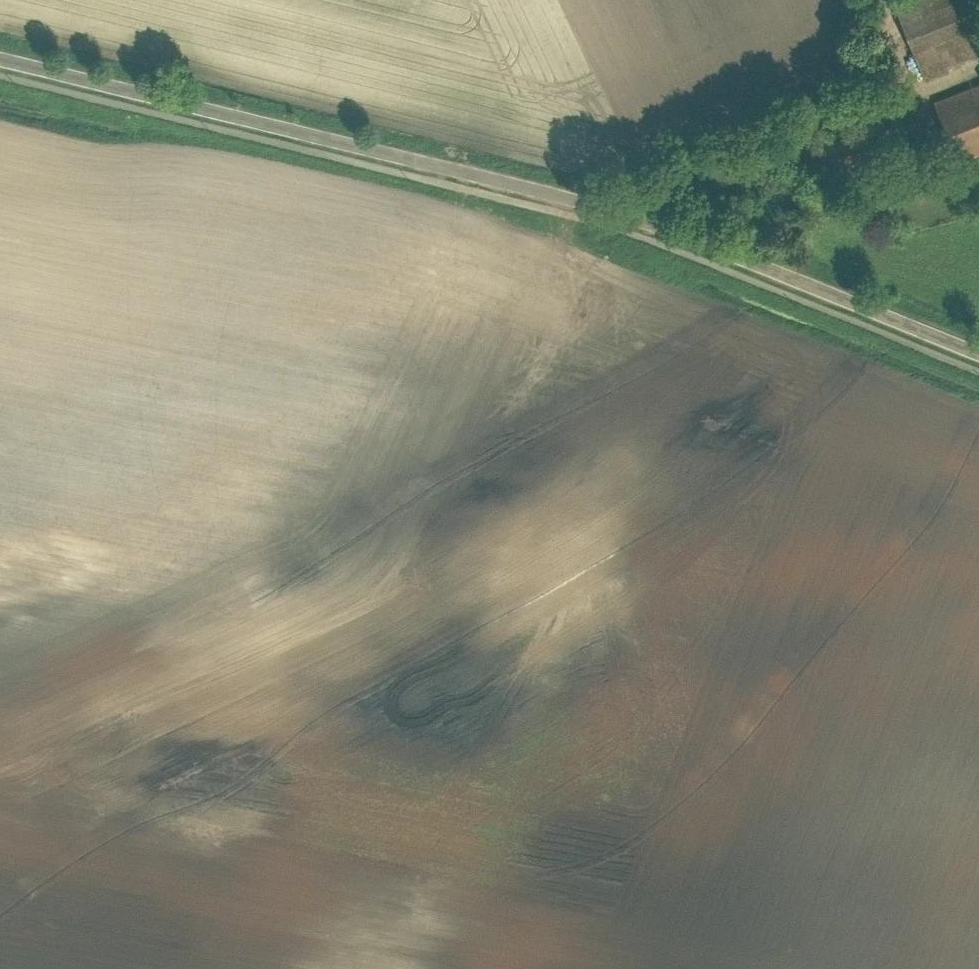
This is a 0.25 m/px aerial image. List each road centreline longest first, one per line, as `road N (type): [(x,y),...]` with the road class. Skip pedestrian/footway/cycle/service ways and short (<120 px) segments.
road 1 (tertiary): [(0,59),(519,186),(691,237),(978,350)]

